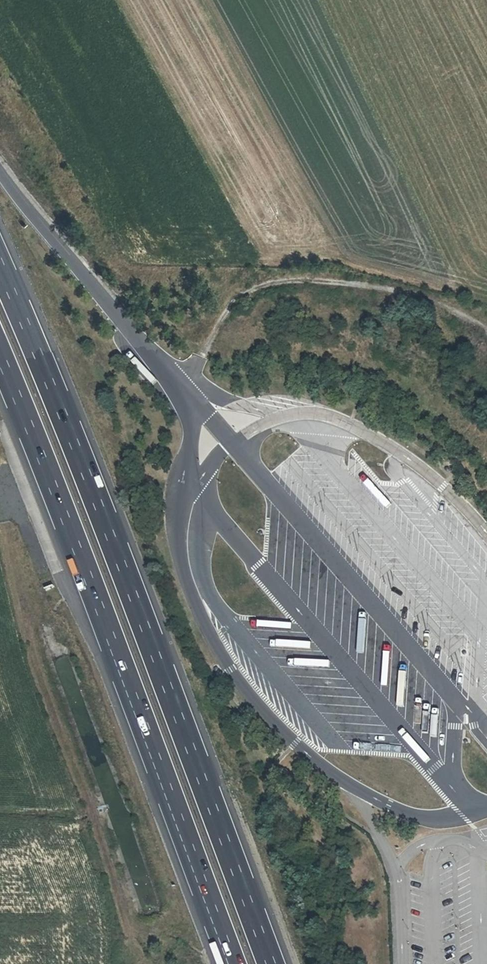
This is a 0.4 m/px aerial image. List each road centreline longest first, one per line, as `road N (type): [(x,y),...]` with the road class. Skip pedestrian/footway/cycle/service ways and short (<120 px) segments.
road 1 (motorway): [(270,963),(0,268)]
road 2 (motorway): [(0,356),(233,963)]
road 3 (motorway): [(189,405),(0,175)]

